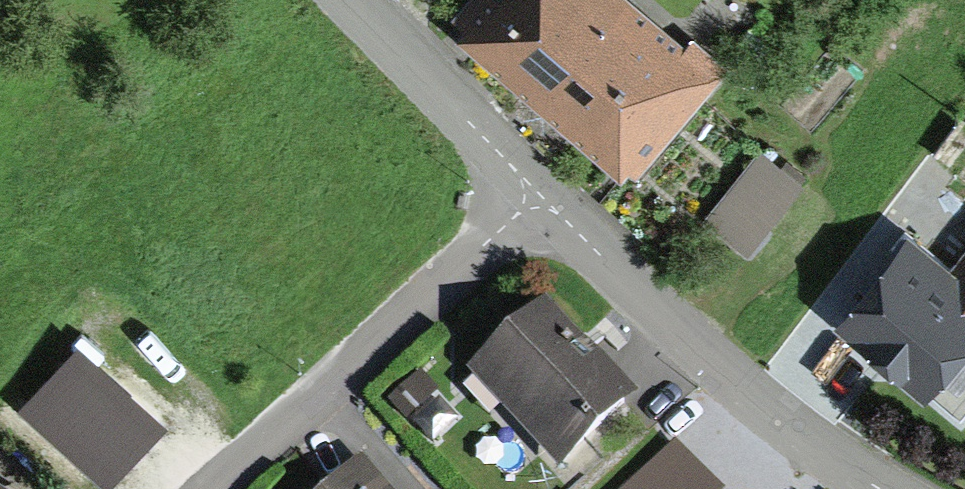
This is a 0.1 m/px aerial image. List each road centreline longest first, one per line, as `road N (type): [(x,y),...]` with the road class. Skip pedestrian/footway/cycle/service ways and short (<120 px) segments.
road 1 (residential): [(881,488),(745,405),(536,191)]
road 2 (residential): [(215,488),(536,191)]
road 3 (residential): [(536,191),(349,0)]

